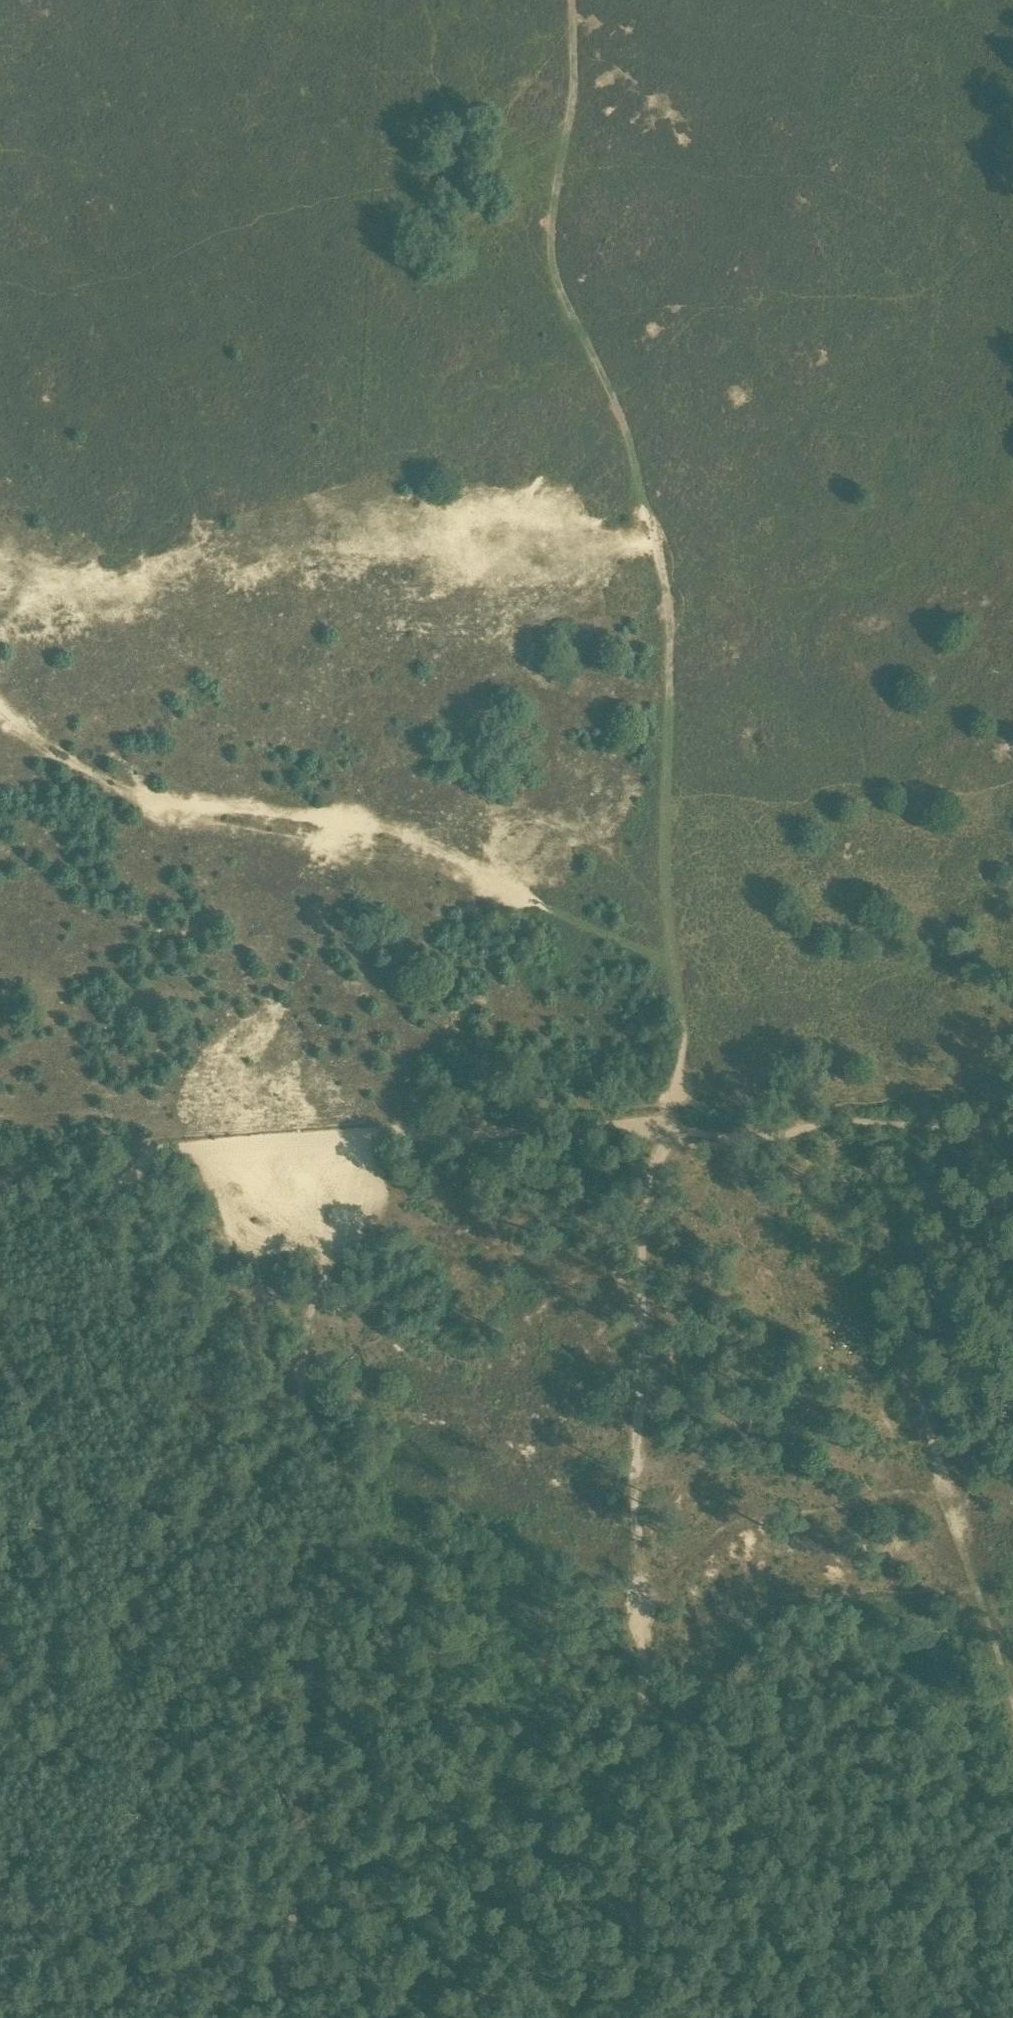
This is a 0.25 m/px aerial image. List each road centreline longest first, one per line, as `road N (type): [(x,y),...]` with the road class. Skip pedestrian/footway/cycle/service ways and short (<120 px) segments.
road 1 (track): [(0,1208),(106,1193),(164,1155),(235,1145),(390,1134),(463,1140),(611,1125),(771,1135),(836,1121),(1012,1131)]

